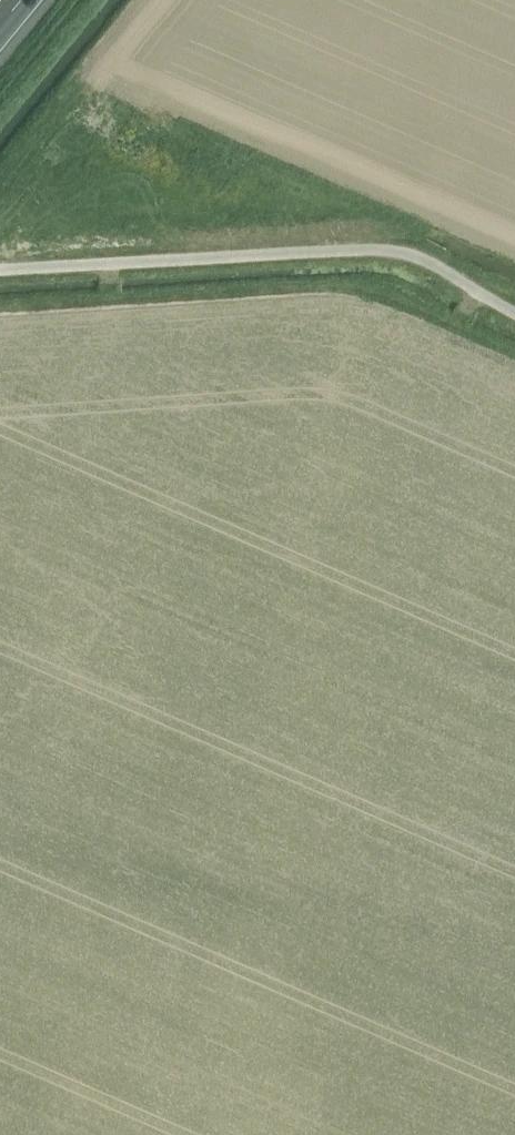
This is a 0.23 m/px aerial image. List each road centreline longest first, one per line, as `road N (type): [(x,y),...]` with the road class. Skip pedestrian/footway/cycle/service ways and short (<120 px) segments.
road 1 (track): [(514,314),(429,262),(387,251),(0,270)]

